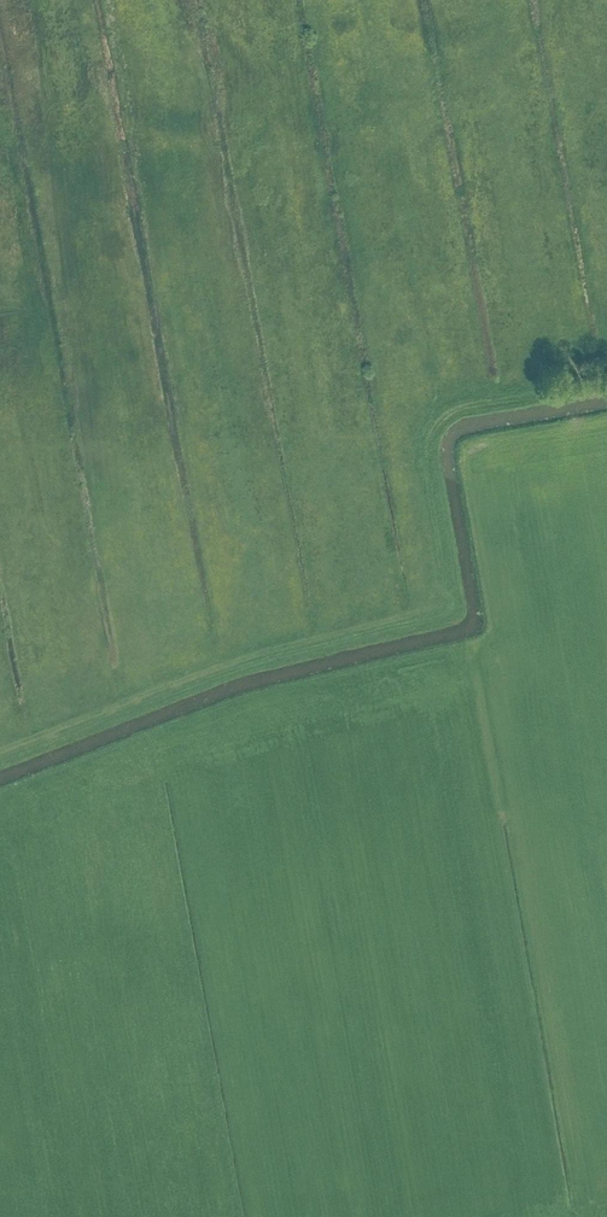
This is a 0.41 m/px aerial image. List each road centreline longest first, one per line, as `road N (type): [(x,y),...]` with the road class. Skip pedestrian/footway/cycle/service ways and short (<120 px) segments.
road 1 (track): [(606,383),(430,424),(421,440),(452,617),(228,669),(0,754)]

